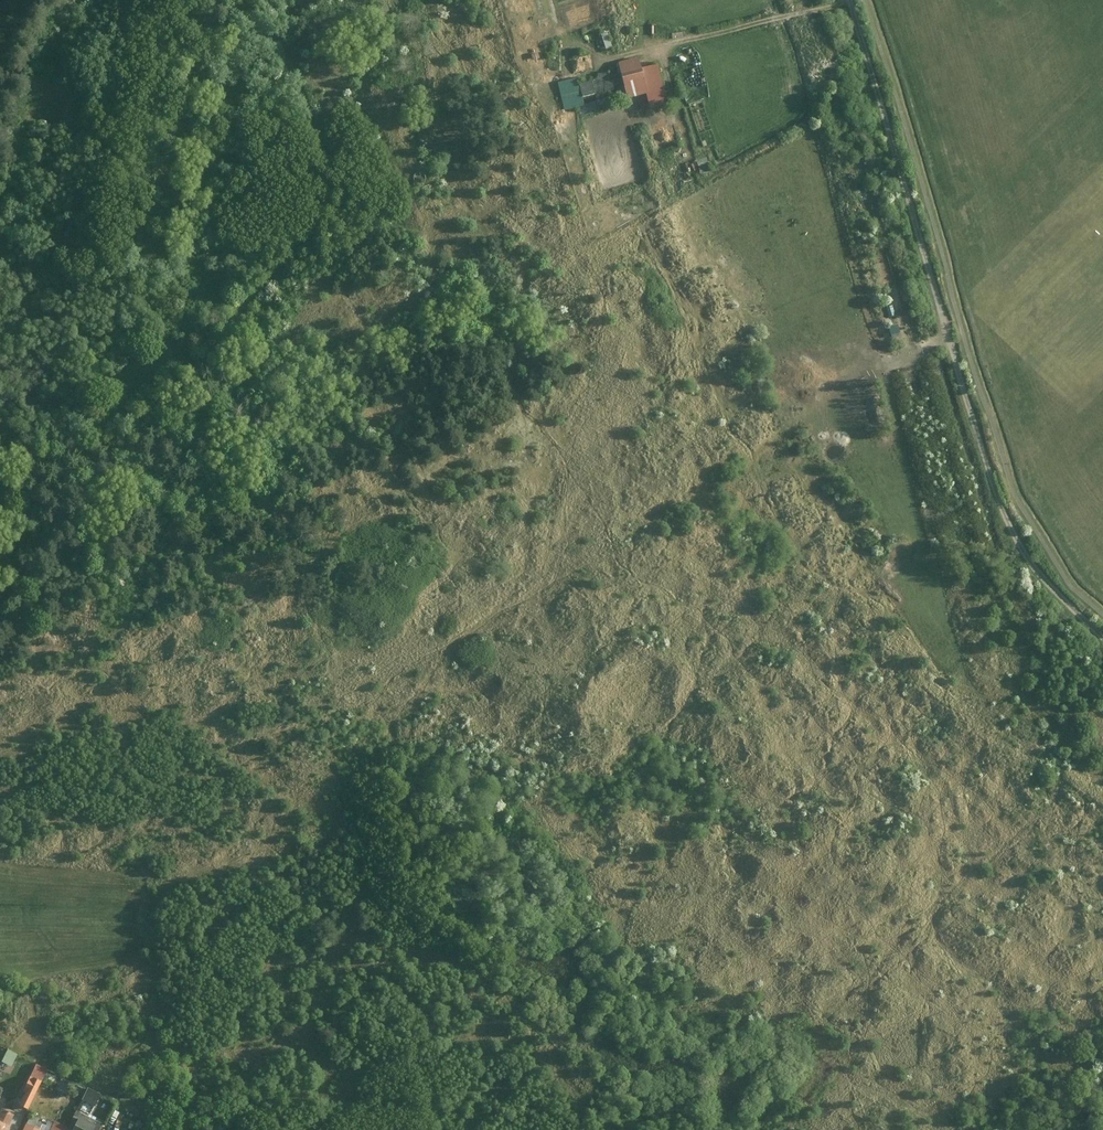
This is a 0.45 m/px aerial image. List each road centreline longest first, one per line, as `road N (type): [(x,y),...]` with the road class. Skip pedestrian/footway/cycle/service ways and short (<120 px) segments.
road 1 (track): [(847,0),(996,482),(1032,567),(1102,639)]
road 2 (track): [(0,462),(47,465),(98,431),(135,359),(172,331),(243,302),(301,238),(322,180),(319,149),(279,41),(276,0)]

